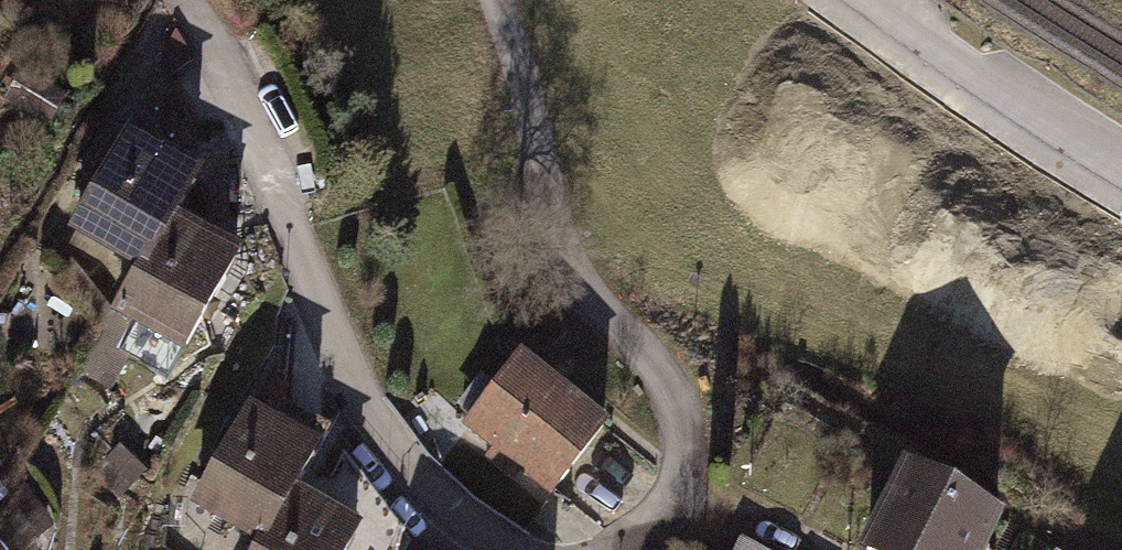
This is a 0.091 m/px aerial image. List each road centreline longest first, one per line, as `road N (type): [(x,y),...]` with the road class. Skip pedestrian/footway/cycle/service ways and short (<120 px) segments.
road 1 (residential): [(517,549),(479,532),(408,465),(361,398),(206,0)]
road 2 (residential): [(496,0),(524,76),(551,218),(578,286),(666,371),(684,417),(685,467),(669,505),(637,542)]
road 3 (residential): [(883,0),(1063,132),(1121,164)]

